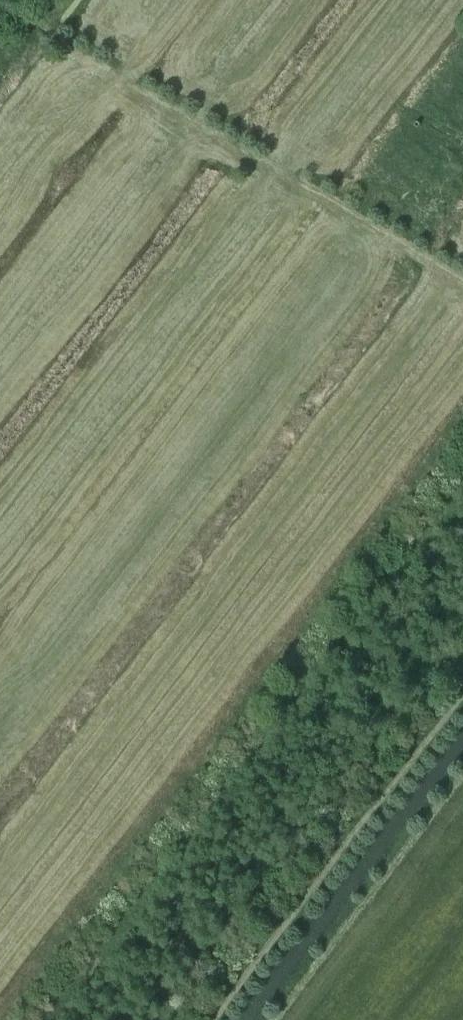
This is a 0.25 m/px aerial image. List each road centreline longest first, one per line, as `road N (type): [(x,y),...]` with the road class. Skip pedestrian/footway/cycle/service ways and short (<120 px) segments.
road 1 (track): [(462,691),(208,1019)]

